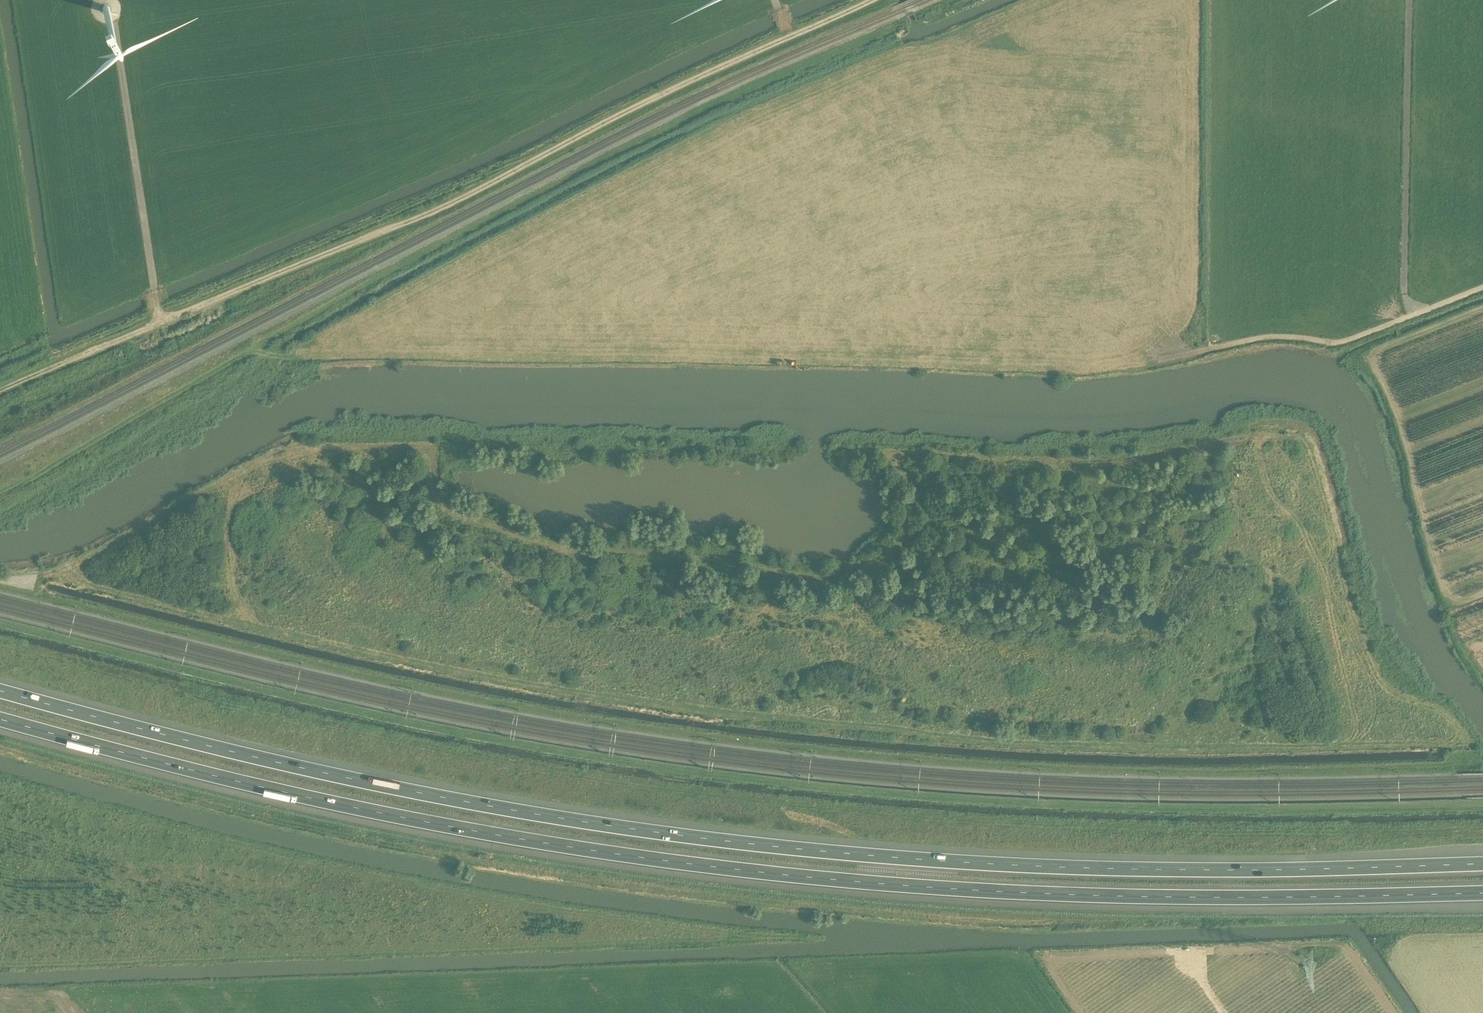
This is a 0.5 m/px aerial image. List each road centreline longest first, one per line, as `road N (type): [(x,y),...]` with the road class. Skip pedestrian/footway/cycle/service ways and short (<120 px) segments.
road 1 (motorway): [(1482,864),(1043,866),(623,828),(399,789),(0,691)]
road 2 (motorway): [(0,719),(393,815),(612,853),(866,883),(1279,897),(1482,893)]

